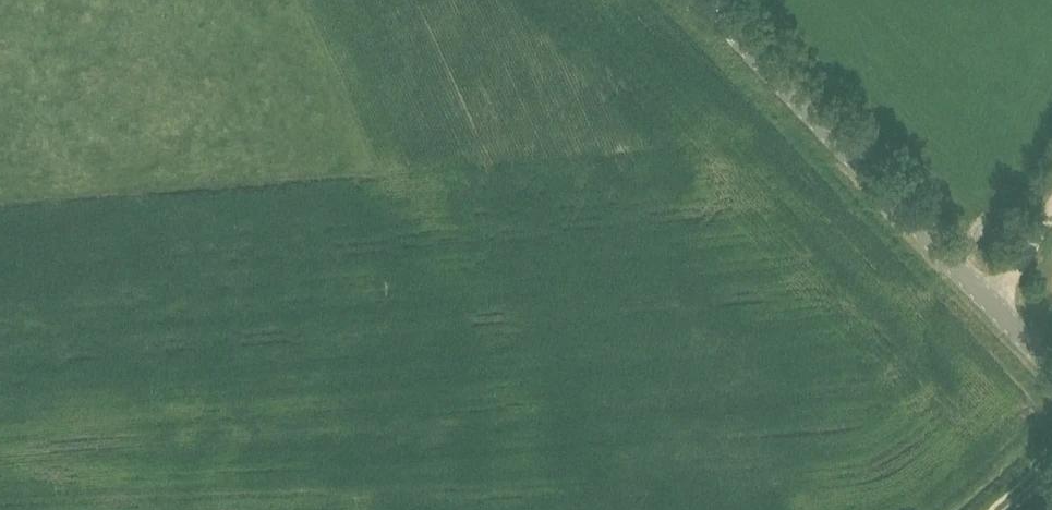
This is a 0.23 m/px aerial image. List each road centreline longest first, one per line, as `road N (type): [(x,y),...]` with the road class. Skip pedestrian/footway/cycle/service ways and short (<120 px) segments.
road 1 (unclassified): [(996,308),(703,0)]

